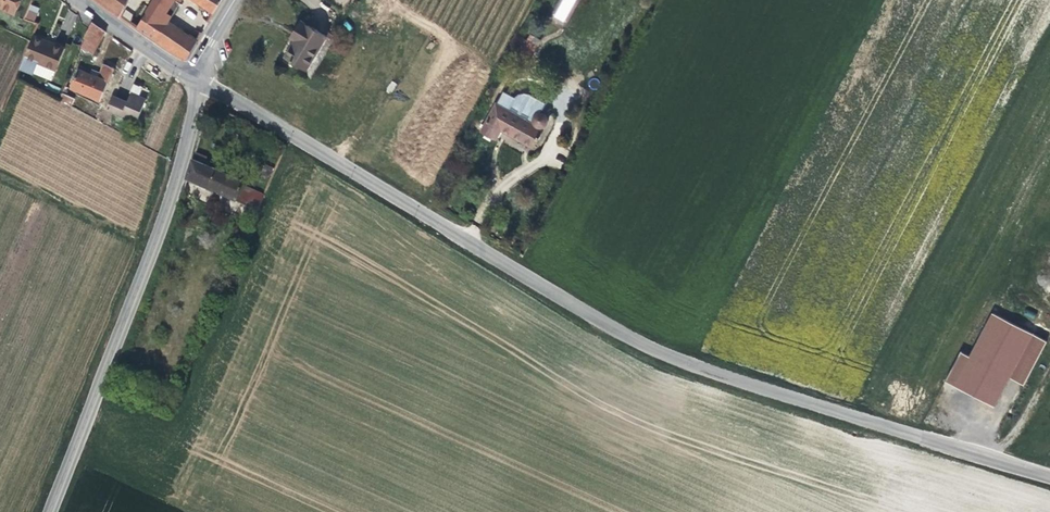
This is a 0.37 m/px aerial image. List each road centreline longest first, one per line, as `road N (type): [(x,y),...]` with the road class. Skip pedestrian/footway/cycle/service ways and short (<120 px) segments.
road 1 (unclassified): [(1049,476),(677,360),(199,83)]
road 2 (unclassified): [(48,511),(167,208),(199,83)]
road 3 (track): [(0,172),(155,240)]
road 4 (tertiary): [(199,83),(77,0)]

